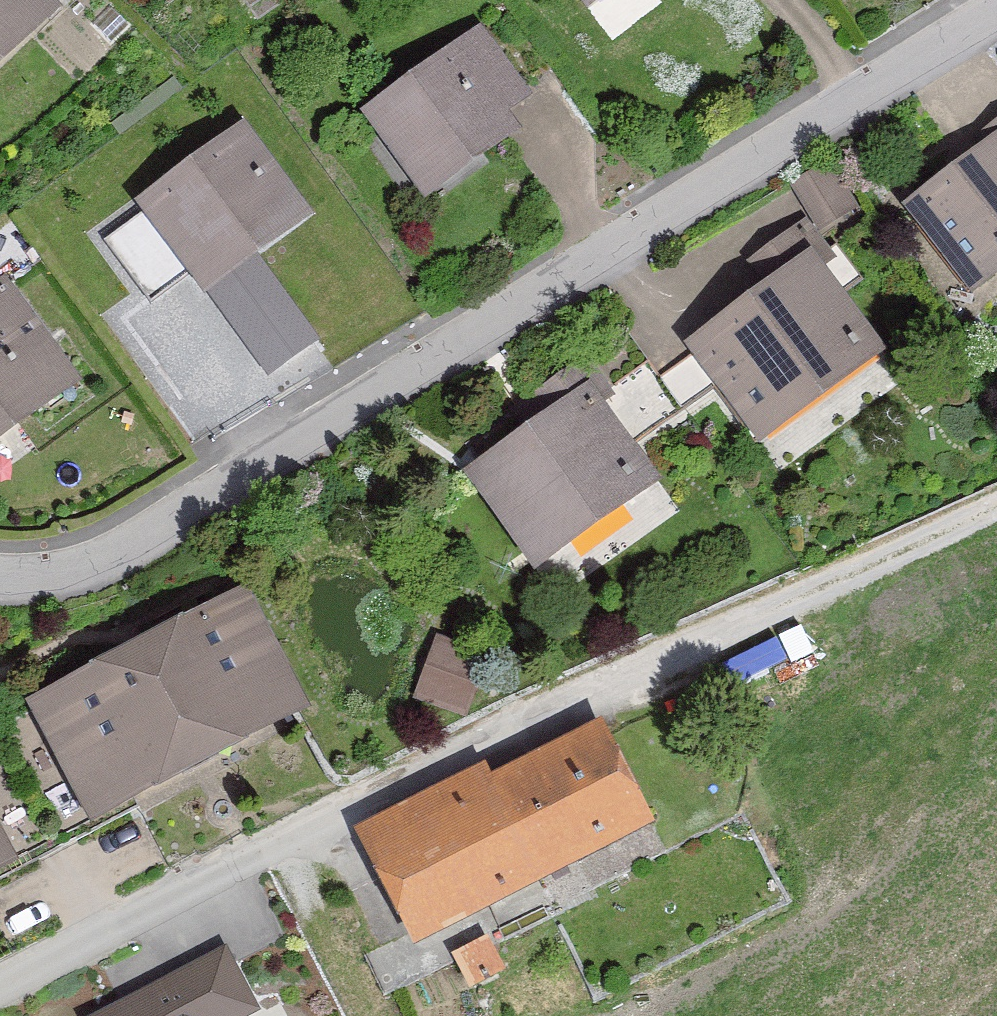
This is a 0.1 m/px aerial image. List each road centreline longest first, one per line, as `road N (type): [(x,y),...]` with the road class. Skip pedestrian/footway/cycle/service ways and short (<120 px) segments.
road 1 (residential): [(996,8),(183,519),(62,571),(0,569)]
road 2 (residential): [(0,981),(577,685),(827,587)]
road 3 (track): [(996,504),(827,587)]

